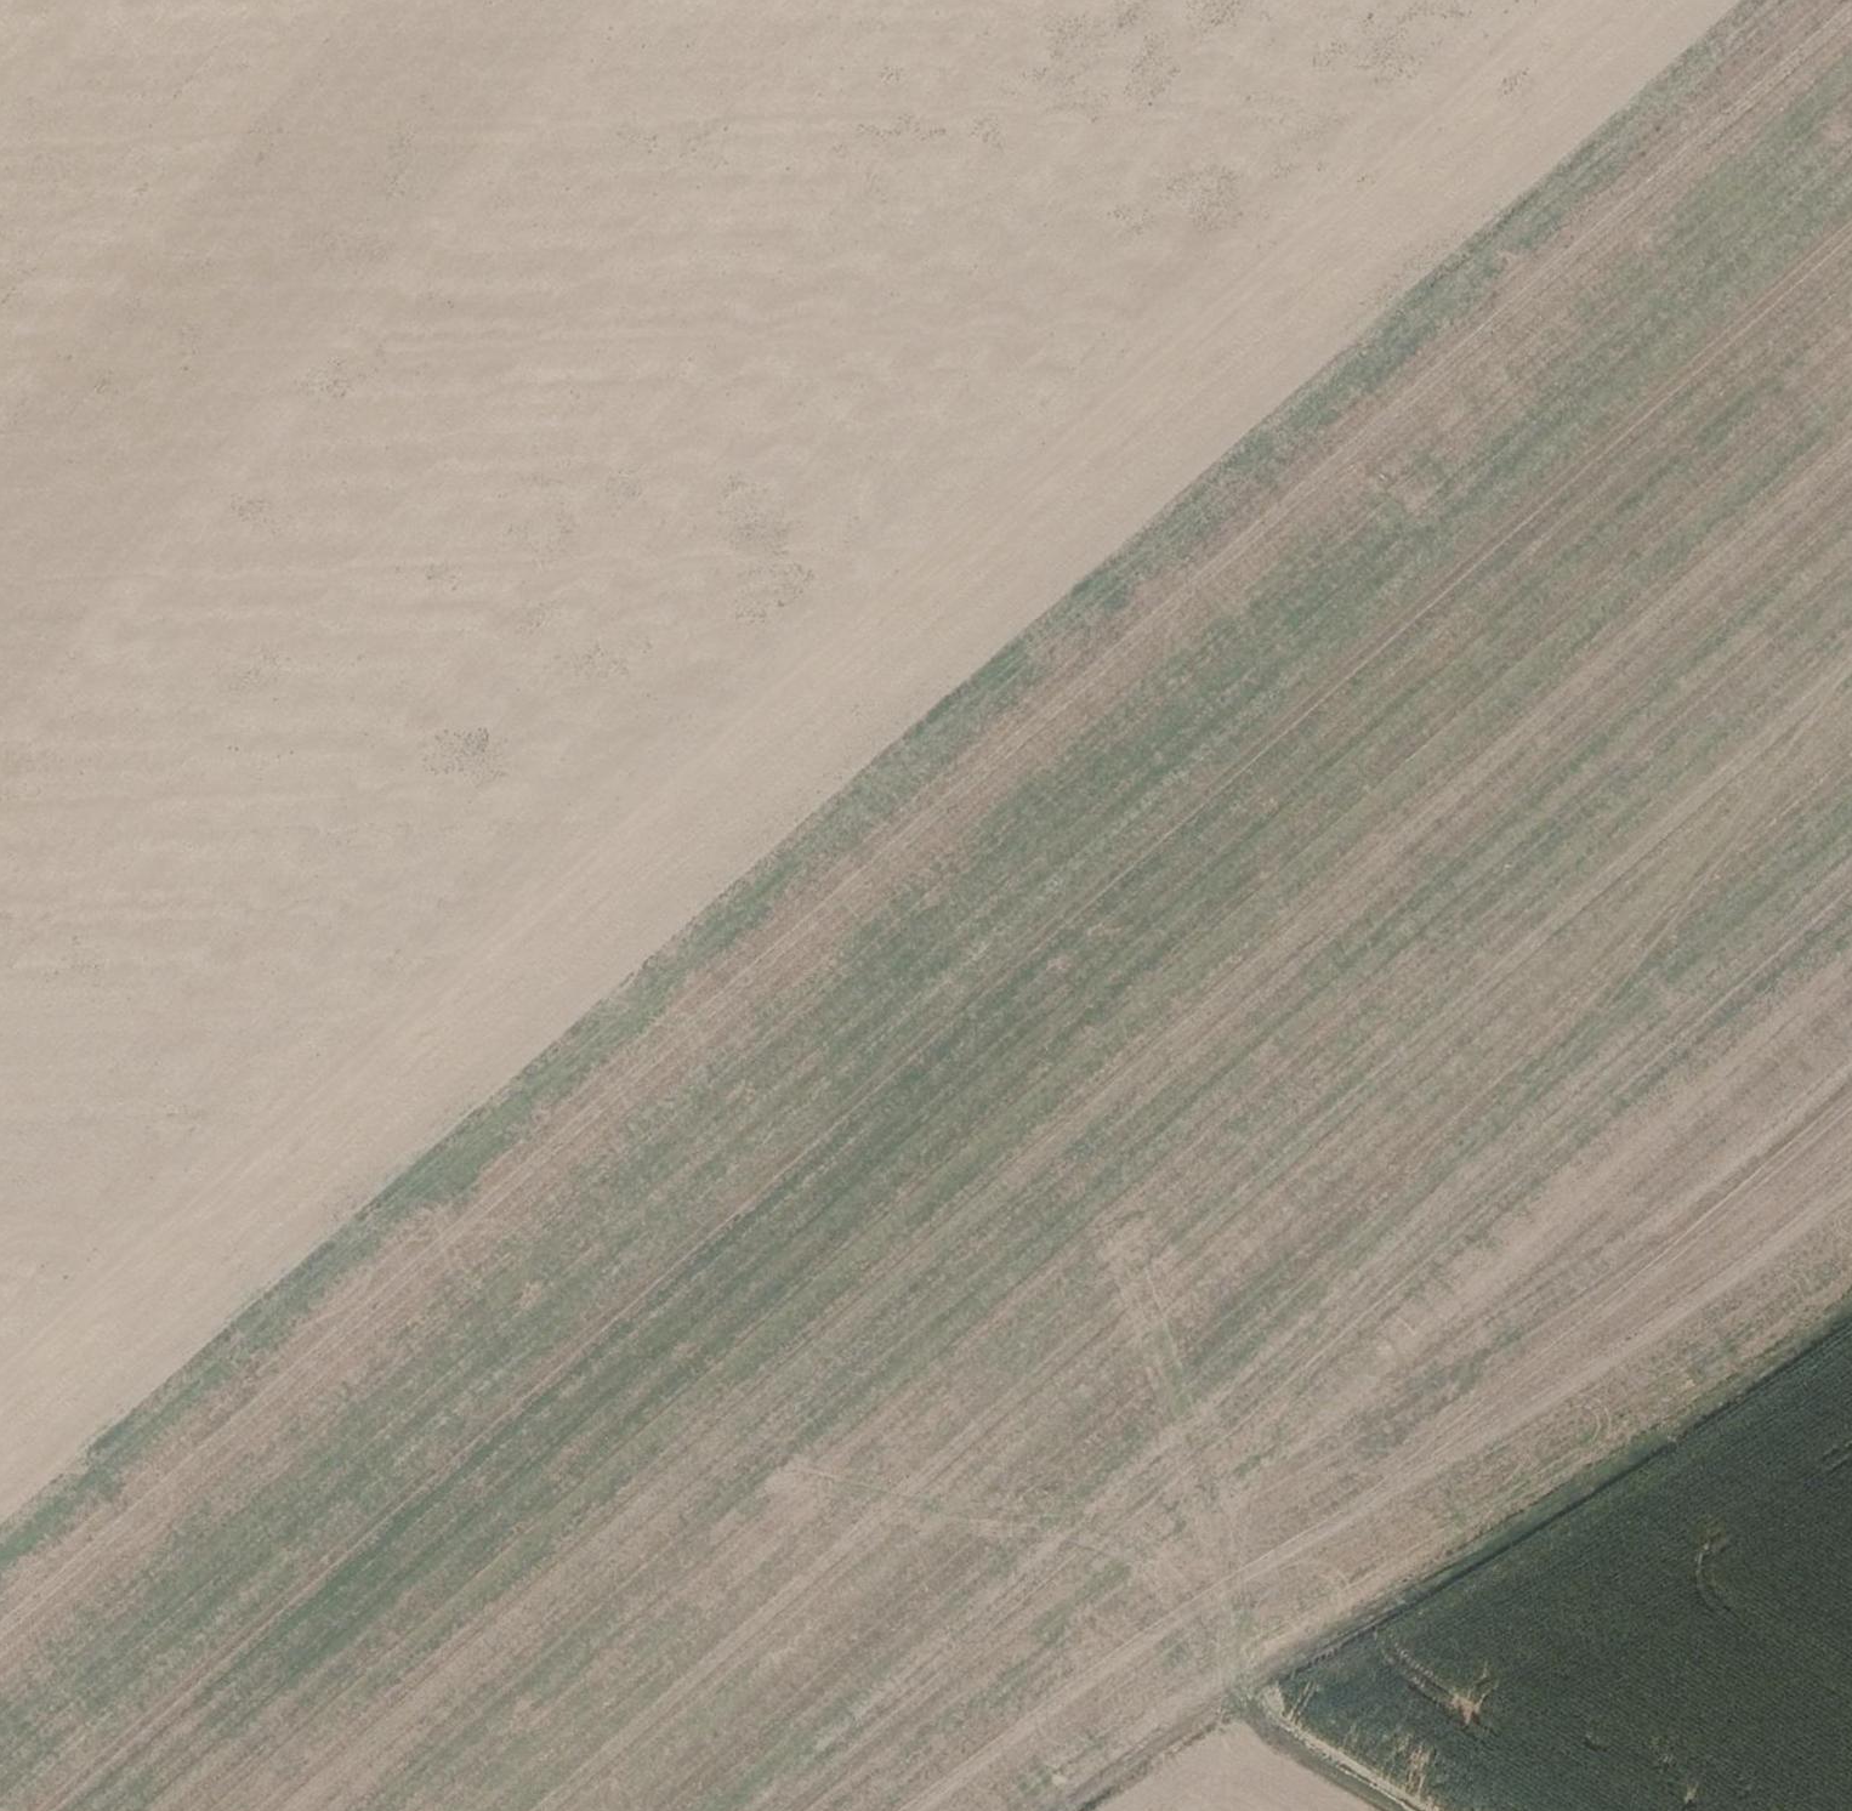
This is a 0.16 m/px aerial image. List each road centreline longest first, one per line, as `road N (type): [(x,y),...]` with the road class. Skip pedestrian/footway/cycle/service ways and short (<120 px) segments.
road 1 (track): [(1390,1810),(1229,1713)]

